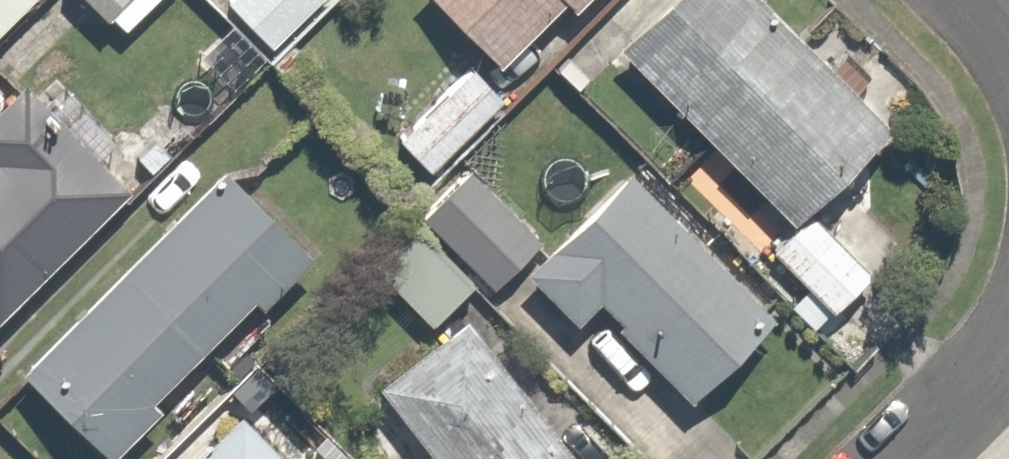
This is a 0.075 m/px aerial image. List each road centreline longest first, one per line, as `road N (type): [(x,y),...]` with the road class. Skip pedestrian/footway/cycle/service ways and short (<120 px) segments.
road 1 (residential): [(899,458),(1008,339)]

